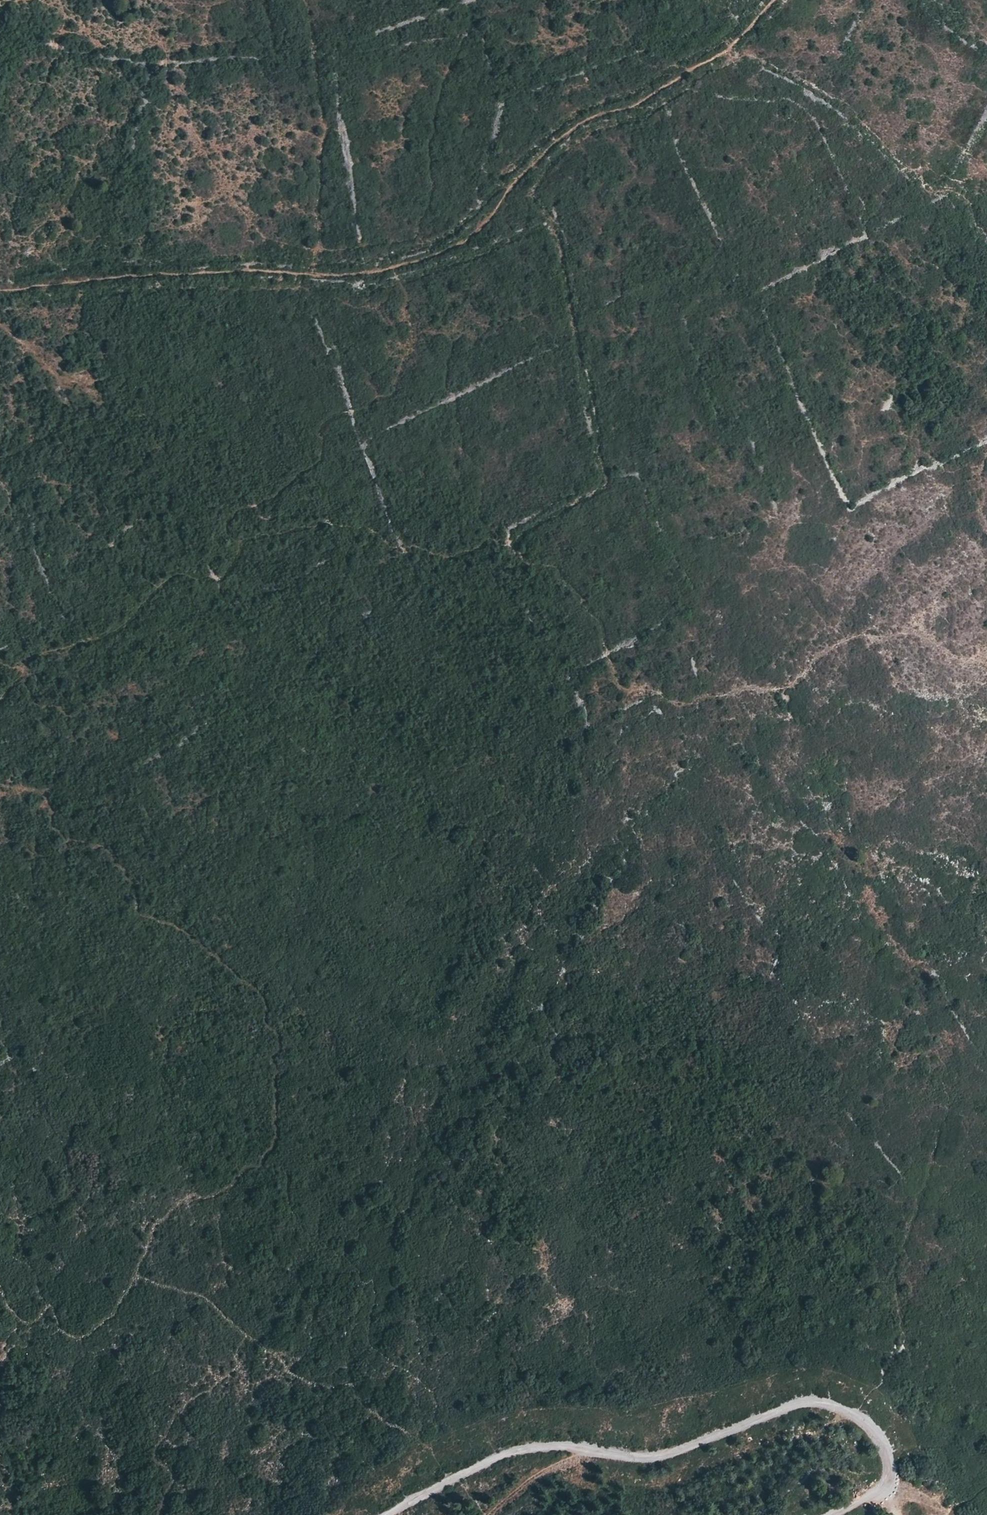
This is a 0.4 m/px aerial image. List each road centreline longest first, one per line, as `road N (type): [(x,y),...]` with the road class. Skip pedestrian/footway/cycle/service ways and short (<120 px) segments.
road 1 (unclassified): [(832,1514),(887,1485),(888,1463),(862,1422),(804,1401),(655,1456),(569,1446),(515,1450),(383,1514)]

